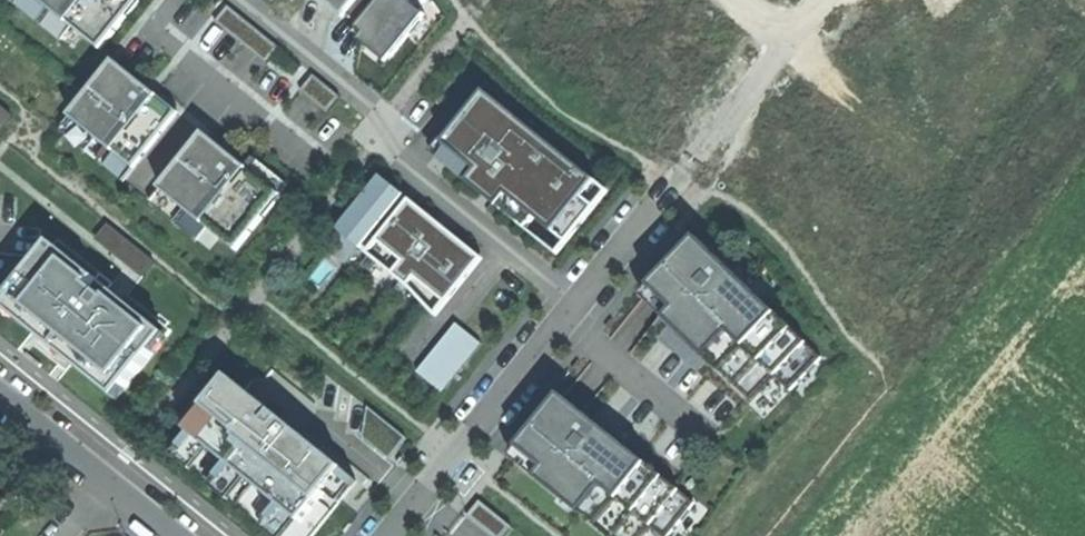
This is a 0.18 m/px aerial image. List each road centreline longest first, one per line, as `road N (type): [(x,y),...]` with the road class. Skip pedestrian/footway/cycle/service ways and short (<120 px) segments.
road 1 (unknown): [(1084,159),(776,535)]
road 2 (residential): [(815,0),(572,312)]
road 3 (residential): [(572,312),(389,535)]
road 4 (residential): [(393,123),(377,148),(572,312)]
road 5 (residential): [(393,123),(239,0)]
road 6 (residential): [(112,482),(0,390)]

